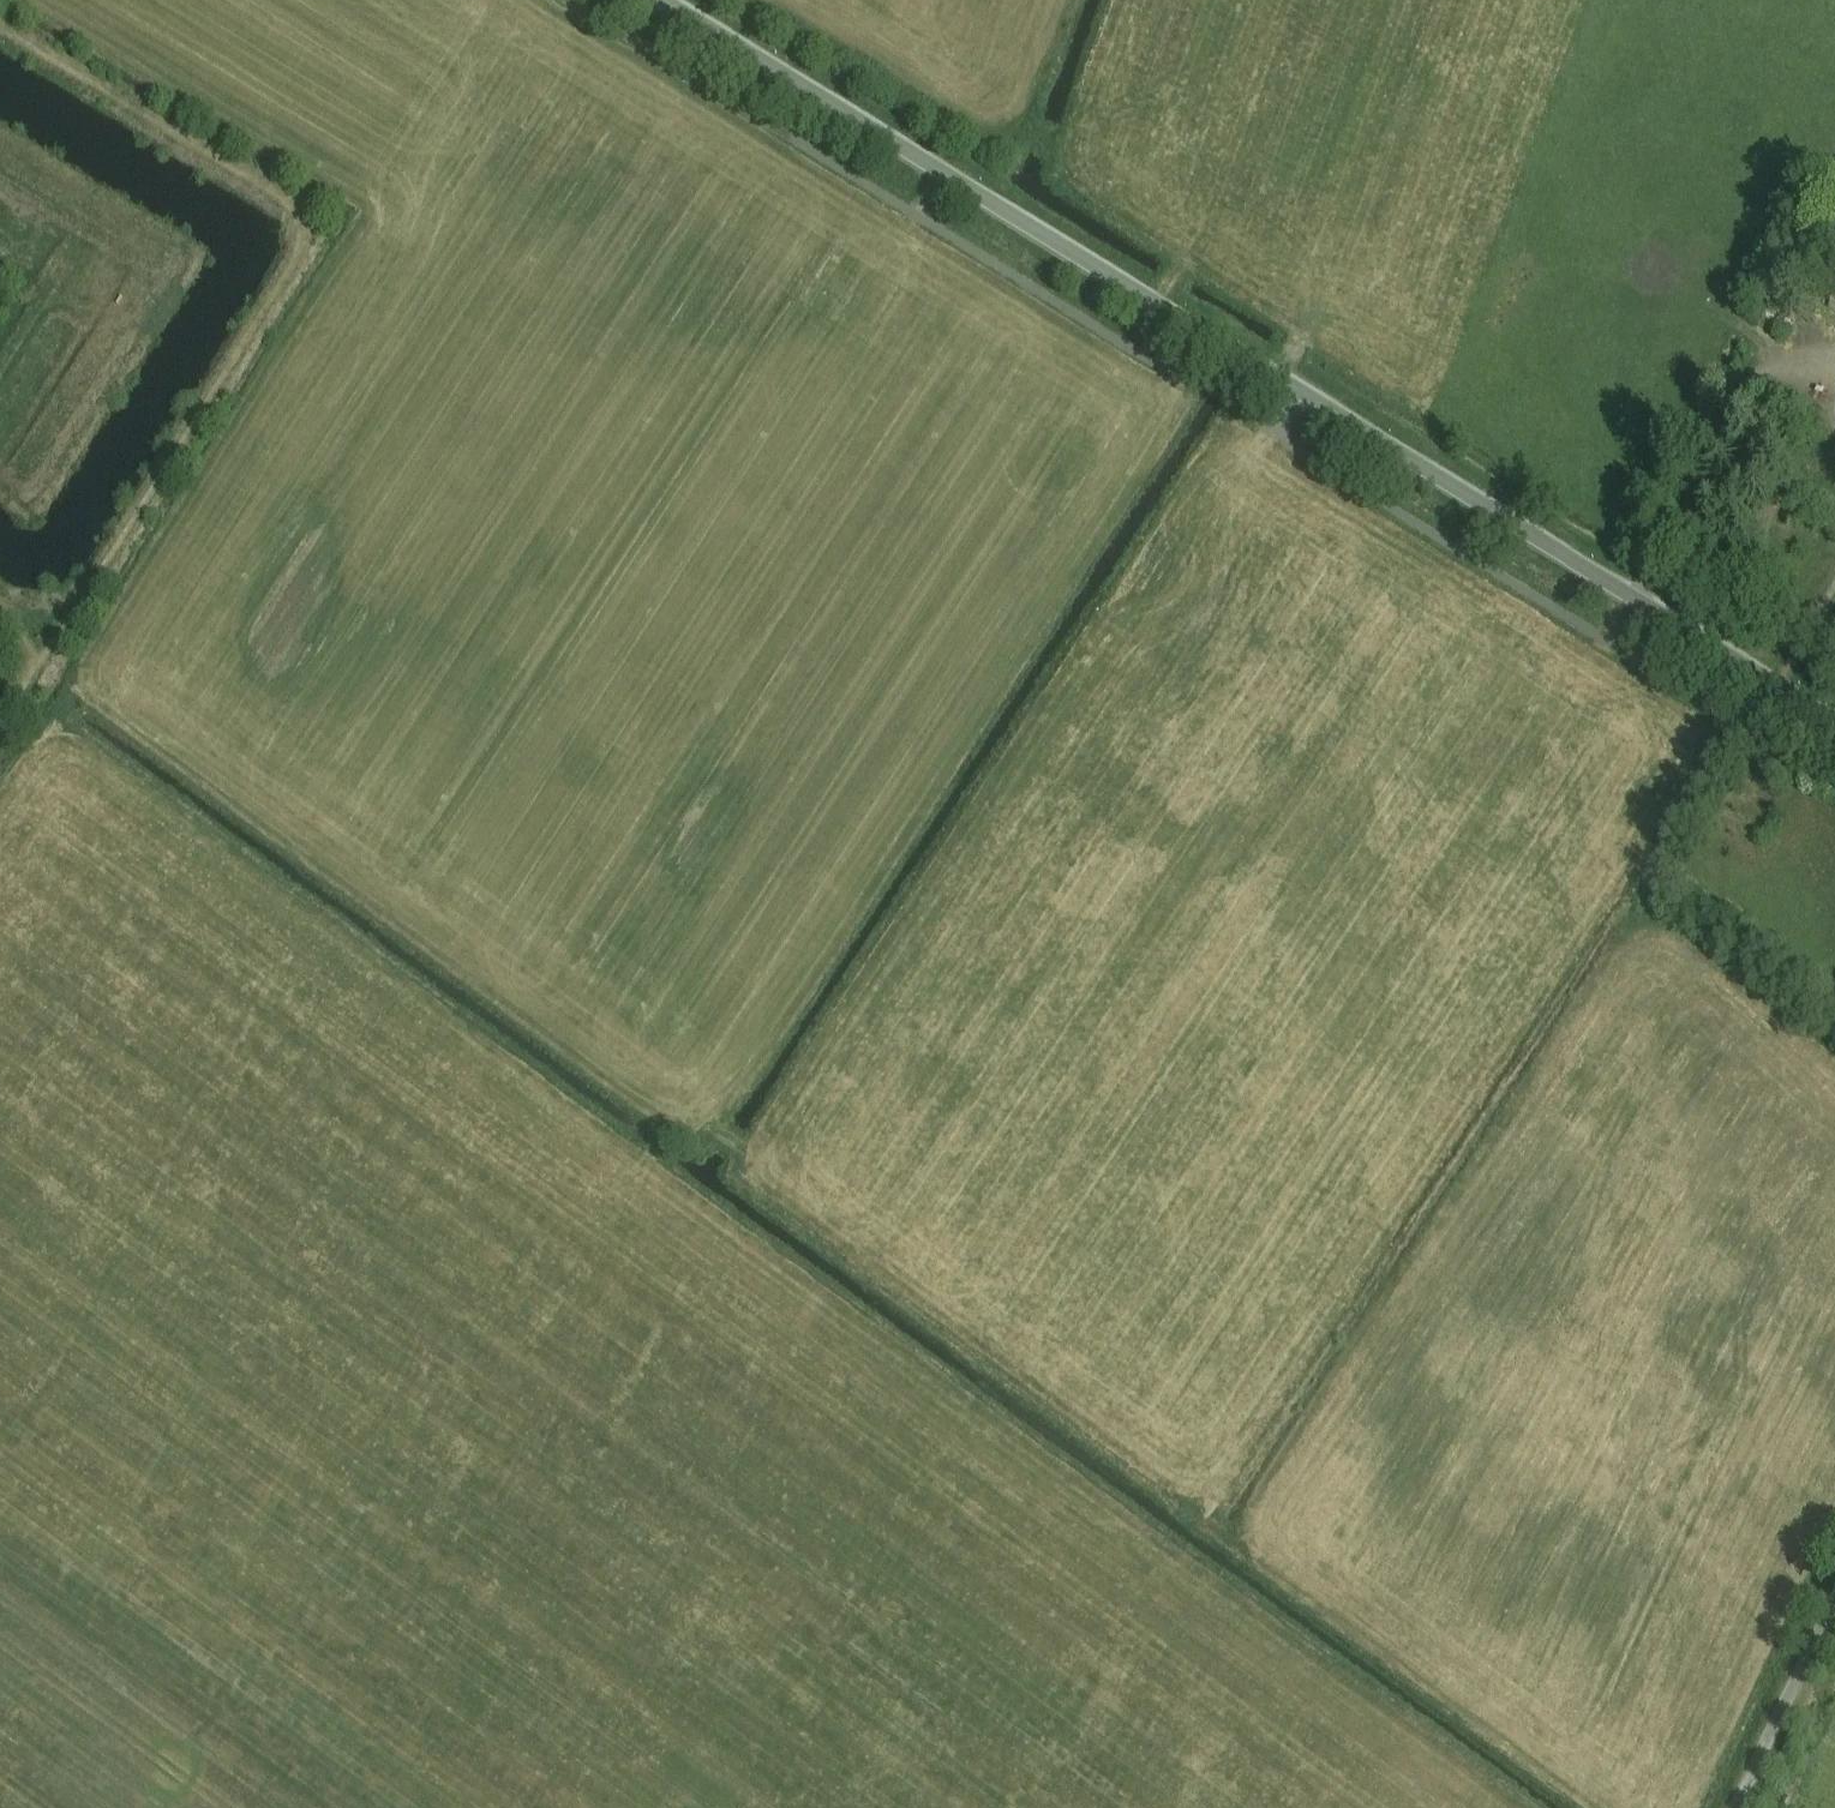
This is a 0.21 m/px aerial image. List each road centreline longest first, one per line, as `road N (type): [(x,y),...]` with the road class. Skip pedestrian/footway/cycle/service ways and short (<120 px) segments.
road 1 (tertiary): [(655,0),(1834,724)]
road 2 (unclassified): [(1834,1604),(1737,1807)]

